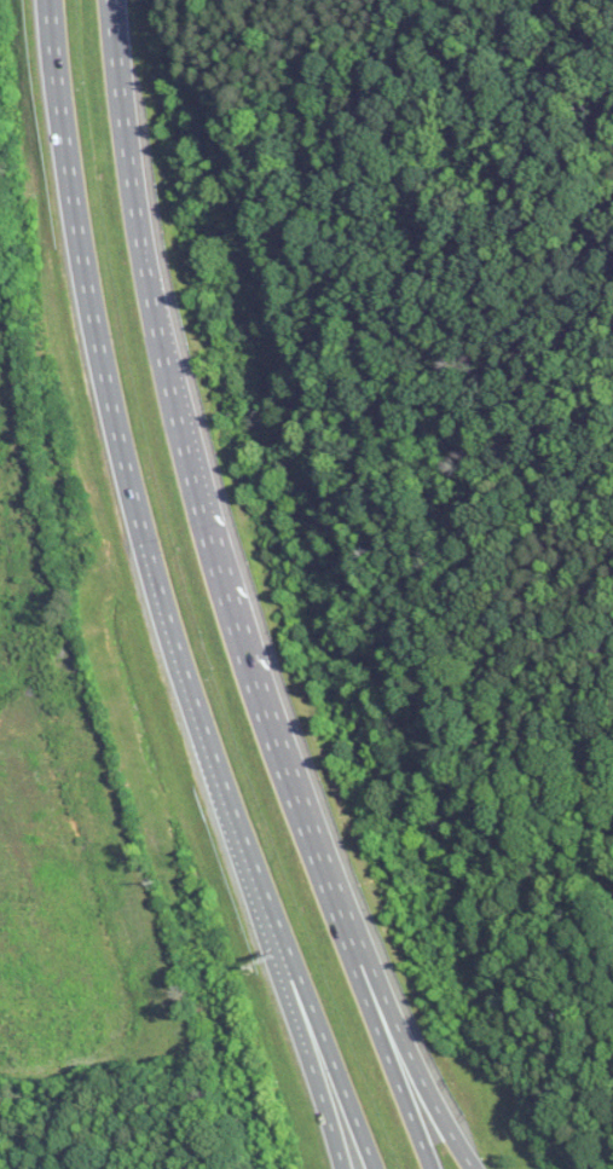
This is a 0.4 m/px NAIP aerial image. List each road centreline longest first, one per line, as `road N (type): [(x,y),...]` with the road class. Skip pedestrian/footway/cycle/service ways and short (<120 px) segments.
road 1 (motorway): [(52,0),(123,451),(224,791),(376,1168)]
road 2 (motorway): [(433,1168),(206,507),(134,184),(113,0)]
road 3 (motorway): [(482,1168),(394,1012),(291,771)]
road 4 (motorway): [(224,791),(347,1168)]

